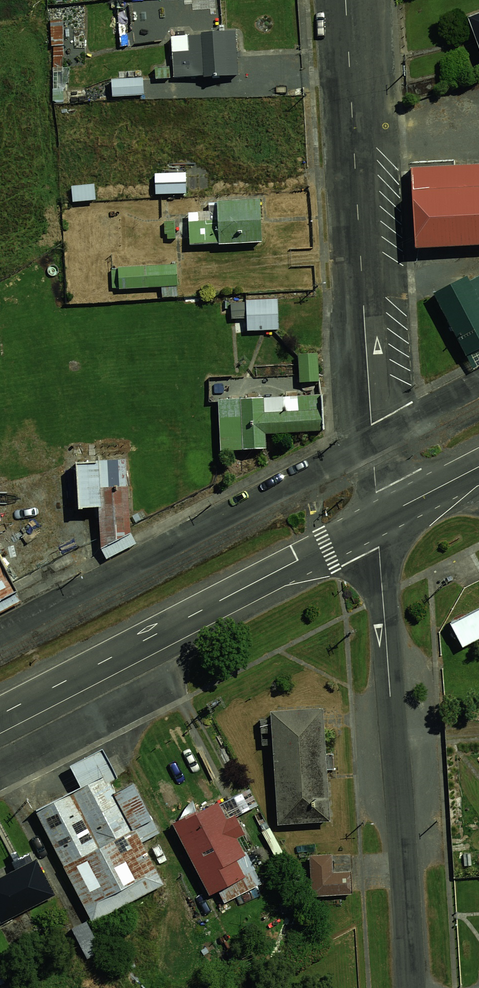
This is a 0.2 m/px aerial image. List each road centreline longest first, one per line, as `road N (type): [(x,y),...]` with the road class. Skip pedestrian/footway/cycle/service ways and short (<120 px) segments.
road 1 (residential): [(378,519),(412,987)]
road 2 (residential): [(345,0),(373,444)]
road 3 (secondary): [(378,519),(0,714)]
road 4 (residential): [(0,635),(373,444)]

